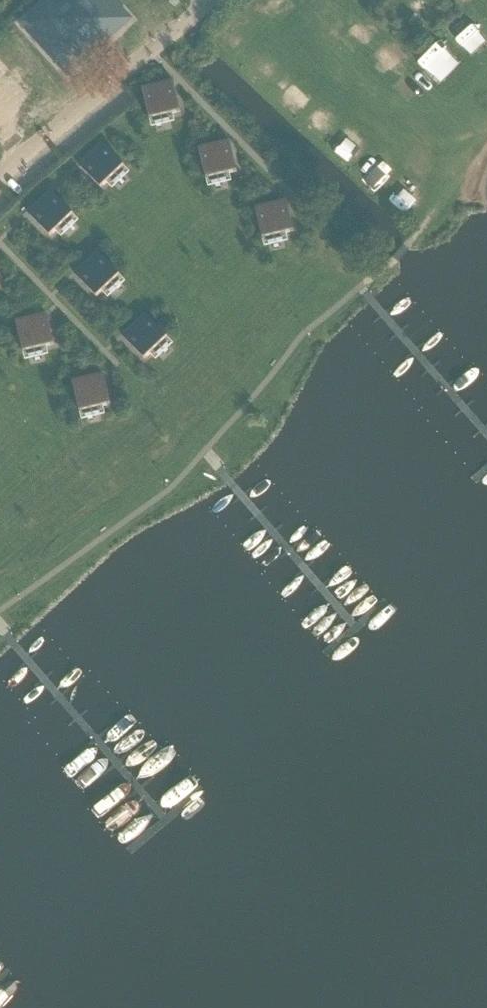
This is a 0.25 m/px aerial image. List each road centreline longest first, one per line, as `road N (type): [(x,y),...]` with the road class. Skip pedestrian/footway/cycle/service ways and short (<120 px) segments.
road 1 (residential): [(0,182),(206,0)]

